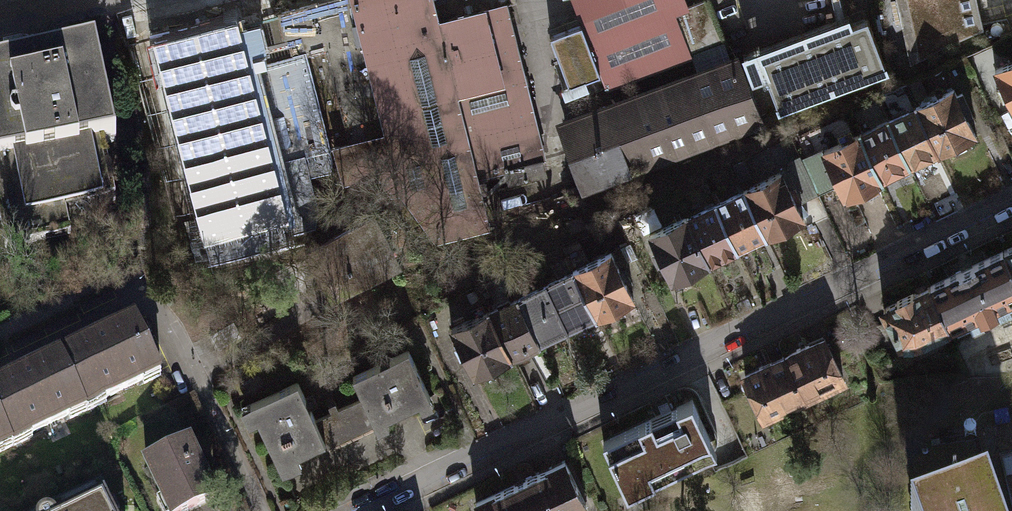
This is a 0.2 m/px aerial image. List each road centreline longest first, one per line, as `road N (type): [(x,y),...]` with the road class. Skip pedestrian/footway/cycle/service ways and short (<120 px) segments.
road 1 (residential): [(377,510),(435,469),(615,386),(643,381),(741,324),(830,296),(848,275),(1011,196)]
road 2 (residential): [(259,510),(196,379),(148,308),(120,308),(0,363)]

